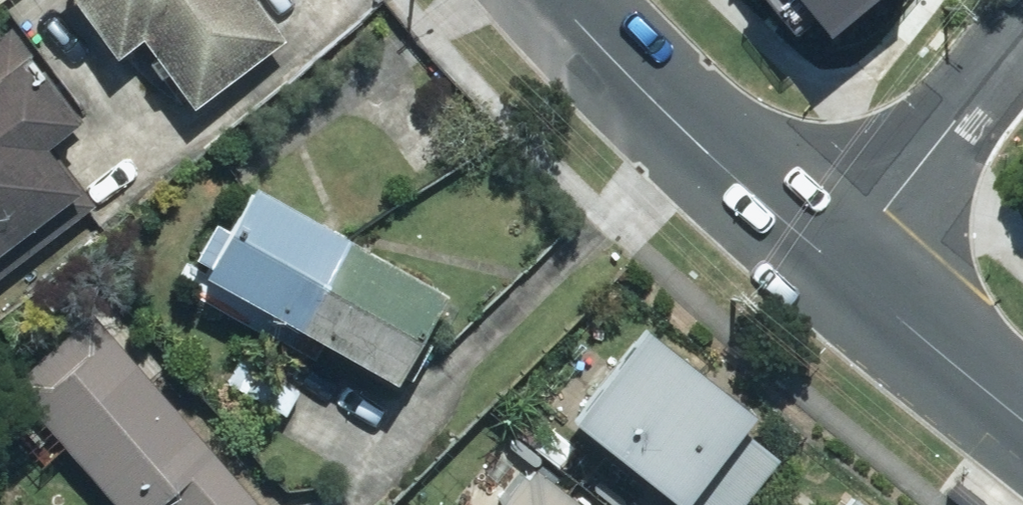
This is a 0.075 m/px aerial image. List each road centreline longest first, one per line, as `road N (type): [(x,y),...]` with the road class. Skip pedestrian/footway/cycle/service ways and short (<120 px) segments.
road 1 (primary): [(559,0),(837,270)]
road 2 (residential): [(837,270),(1022,37)]
road 3 (primary): [(837,270),(1022,418)]

